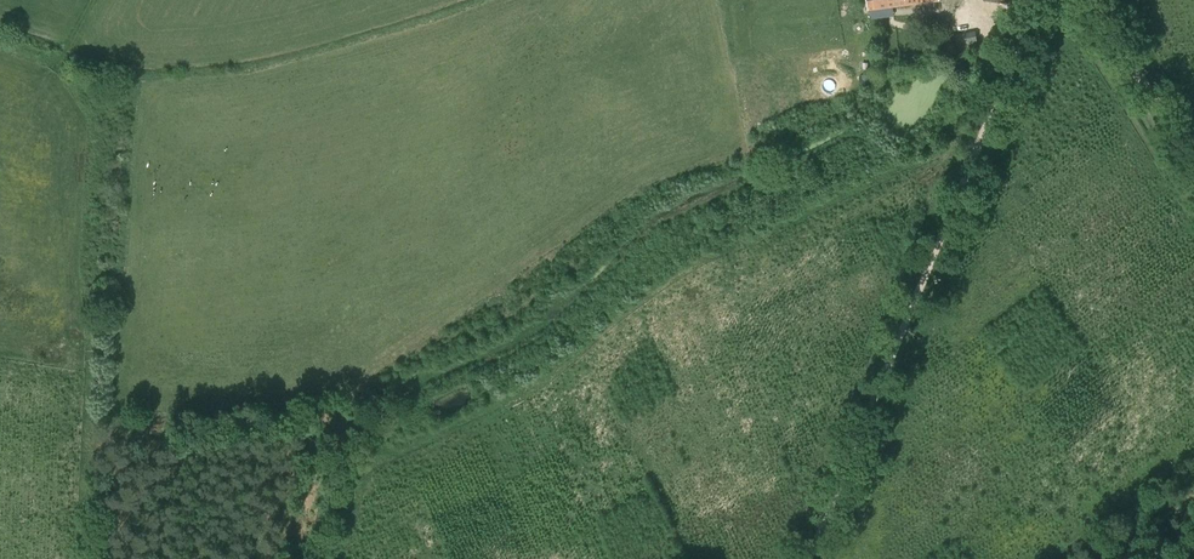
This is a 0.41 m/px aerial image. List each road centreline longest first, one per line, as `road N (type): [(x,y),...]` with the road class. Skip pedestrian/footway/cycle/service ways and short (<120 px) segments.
road 1 (track): [(1039,0),(808,558)]
road 2 (track): [(1193,173),(1088,0)]

